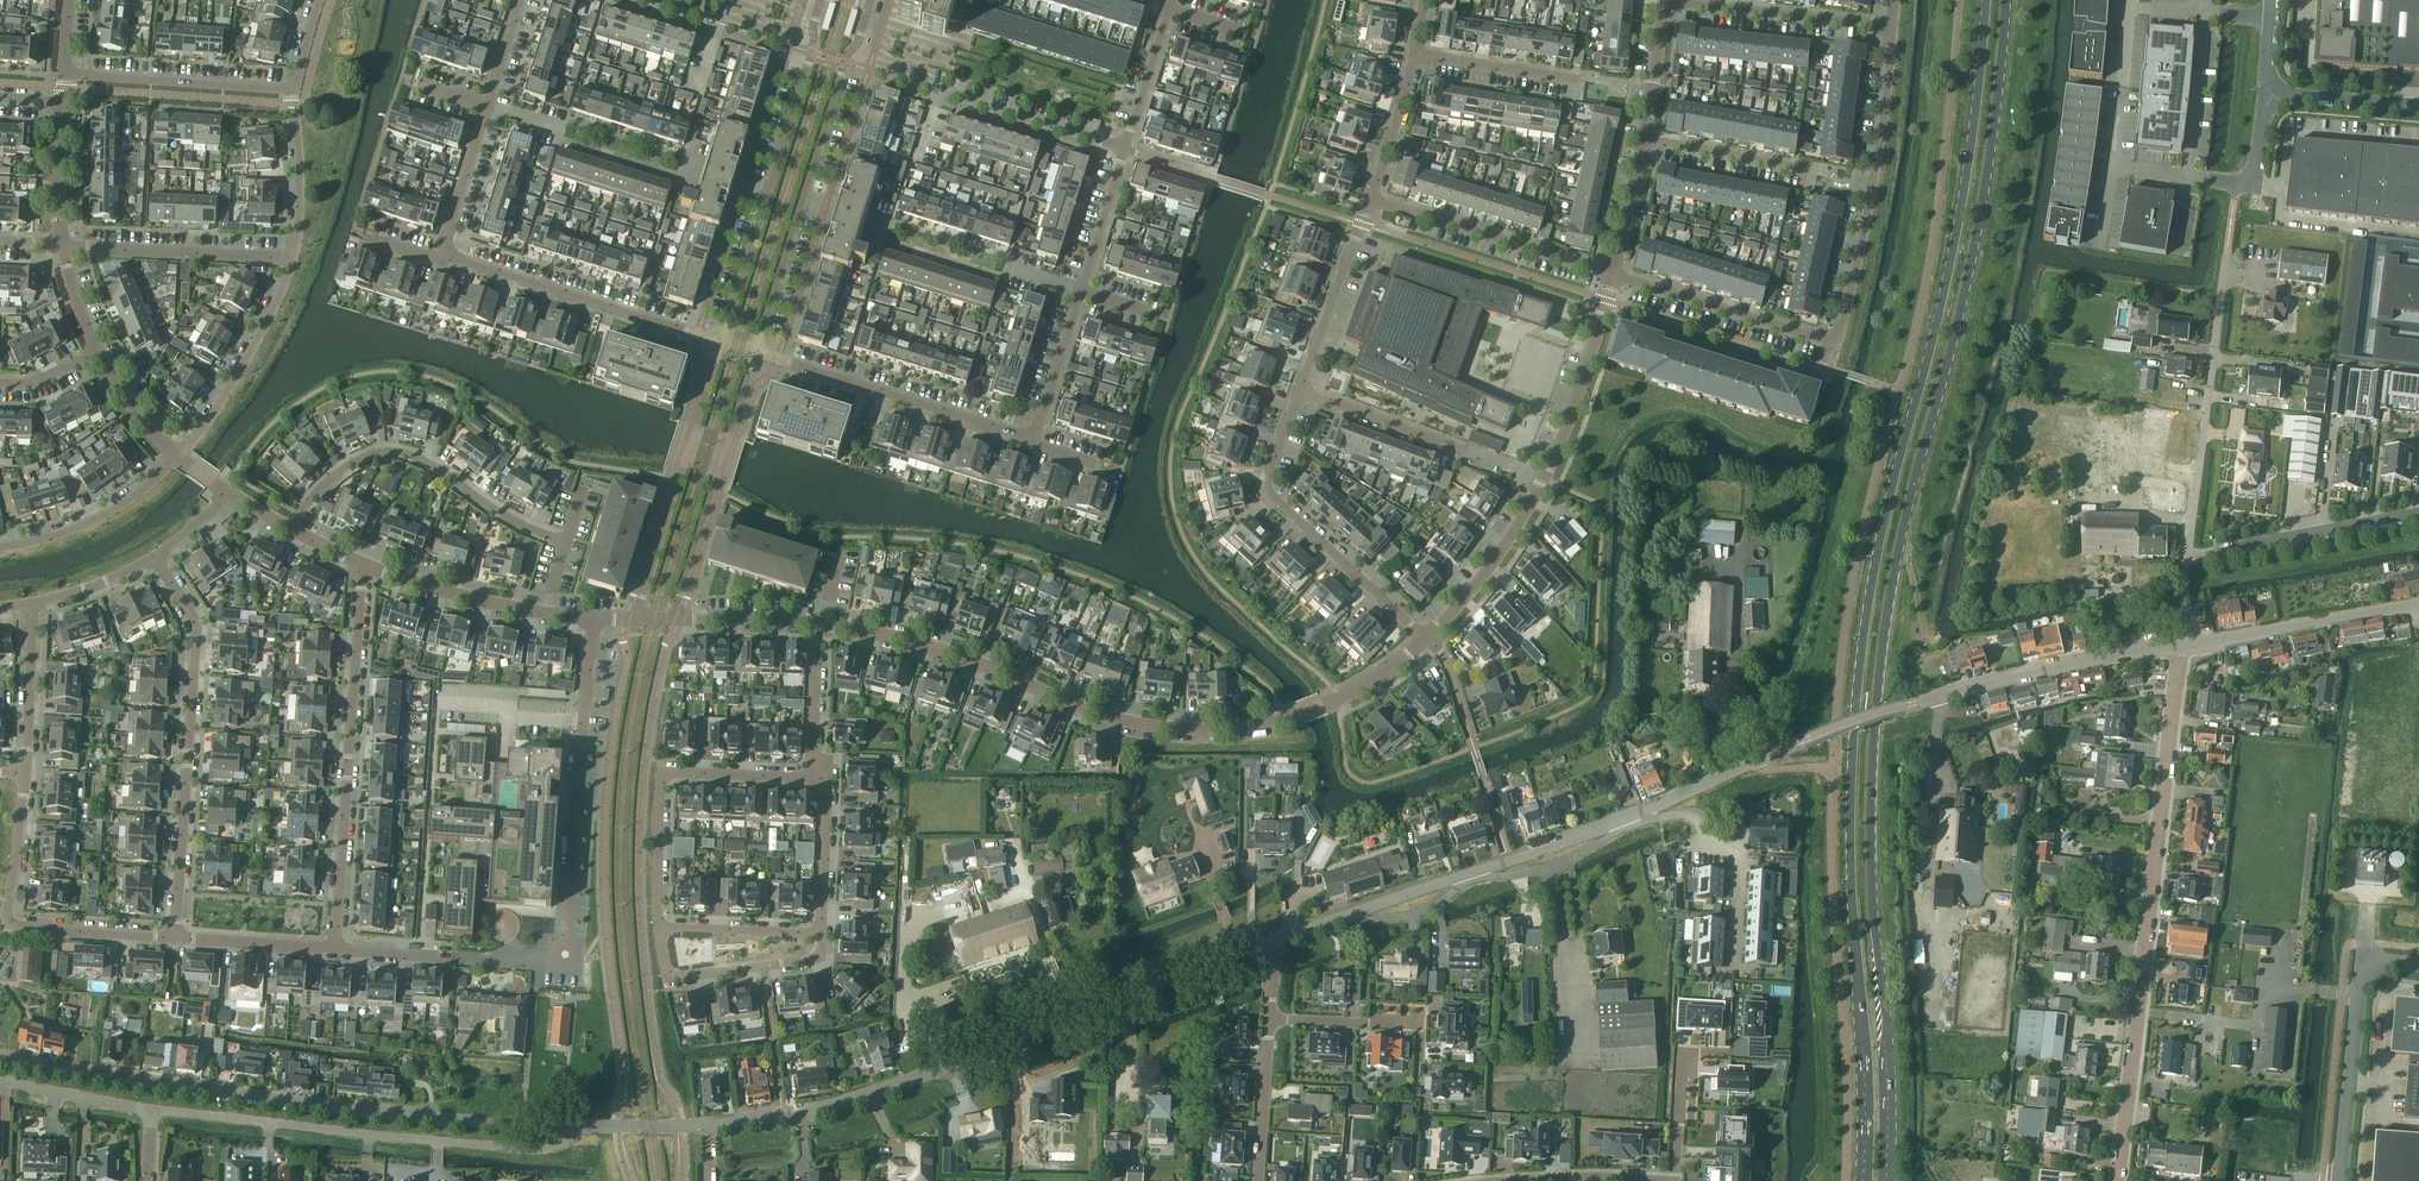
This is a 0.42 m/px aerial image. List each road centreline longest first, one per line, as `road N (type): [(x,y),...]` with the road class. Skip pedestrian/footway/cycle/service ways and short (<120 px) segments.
road 1 (secondary): [(1886,1180),(1887,1041),(1870,820),(1880,673),(1916,478),(1976,242),(2008,0)]
road 2 (secondary): [(1985,0),(1960,206),(1883,524),(1857,681),(1849,849),(1864,1070),(1862,1180)]
road 3 (unclassified): [(574,1125),(711,1124),(869,1093),(1275,940)]
road 4 (unclassified): [(1630,817),(1754,760),(1911,707),(2096,656),(2183,647)]
road 5 (unclassified): [(0,1054),(115,1079),(385,1116),(574,1125)]
road 6 (residential): [(1889,27),(1860,265),(1834,343),(1613,274)]
road 7 (unclassified): [(2117,1180),(2183,647)]
road 8 (residential): [(1300,713),(1250,727),(1140,725),(897,637),(818,623)]
road 9 (residential): [(574,1125),(568,1139),(546,1147),(508,1146),(152,1108)]
road 10 (residential): [(1426,639),(1491,565),(1544,480),(1576,404),(1613,274)]
road 11 (unclassified): [(2183,647),(2186,560),(2226,256)]
road 12 (residential): [(155,556),(194,619),(175,938)]
road 13 (residential): [(362,566),(336,949)]
road 14 (unclassified): [(1275,940),(1630,817)]
road 15 (residential): [(754,350),(846,56),(872,0)]
road 16 (residential): [(821,0),(812,53),(721,341)]
road 17 (residential): [(565,955),(593,620)]
road 18 (residential): [(566,541),(496,513),(435,465),(399,451),(354,461),(320,488),(290,529)]
road 19 (residential): [(1426,639),(1267,487),(1302,392)]
road 20 (residential): [(24,775),(6,915),(15,925),(175,938)]
road 21 (residential): [(658,925),(661,773),(811,777)]
road 22 (residential): [(721,341),(441,257)]
road 23 (residential): [(1032,439),(754,350)]
road 24 (residential): [(721,341),(635,619)]
road 25 (residential): [(671,619),(754,350)]
road 26 (unclassified): [(2338,1180),(2363,960),(2418,965)]
road 27 (residential): [(1613,274),(1371,198)]
road 28 (residential): [(1630,817),(1691,816),(1711,845),(1734,849),(1734,969)]
road 29 (unclassified): [(2183,647),(2418,607)]
road 30 (residential): [(294,260),(61,245)]
road 31 (residential): [(294,89),(64,73)]
road 32 (residential): [(180,458),(257,340),(294,260)]
road 33 (residential): [(820,931),(815,958),(677,977),(668,974),(658,925)]
road 34 (residential): [(1889,27),(1666,1)]
road 35 (residential): [(1302,392),(1371,198)]
road 36 (residential): [(0,548),(109,513),(180,458)]
road 37 (unclassified): [(2218,554),(2418,516)]
road 38 (residential): [(336,949),(538,959)]
road 39 (residential): [(935,91),(1124,150)]
road 40 (residential): [(543,614),(459,598),(362,566)]
road 41 (residential): [(294,260),(301,192),(294,89)]
road 42 (residential): [(34,604),(24,775)]
road 43 (residential): [(1462,452),(1302,392)]
road 44 (residential): [(811,777),(828,778),(820,931)]
road 45 (residential): [(1582,81),(1419,55)]
road 46 (residential): [(658,925),(820,931)]
road 47 (residential): [(1805,169),(1646,139)]
road 48 (residential): [(175,938),(336,949)]
road 49 (residential): [(1258,1180),(1269,1019)]
road 50 (residential): [(441,257),(487,105)]
road 51 (residential): [(1032,439),(1086,293)]
road 52 (residential): [(152,1108),(0,1078)]
road 53 (residential): [(818,623),(811,777)]
road 54 (residential): [(1674,1180),(1521,1180)]
road 55 (residential): [(1269,1019),(1420,1025)]
road 56 (residential): [(1371,198),(1419,55)]
road 57 (residential): [(1086,293),(1124,150)]
road 58 (unclassified): [(2418,106),(2271,91)]
road 59 (residential): [(1300,713),(1380,676),(1426,639)]
road 60 (residential): [(818,623),(671,619)]
road 61 (residential): [(1124,150),(1171,11)]
road 62 (residential): [(61,245),(61,102)]
road 63 (unclassified): [(2132,10),(2272,22)]
road 64 (residential): [(1646,139),(1666,1)]
road 65 (residential): [(1613,274),(1646,139)]
road 66 (residential): [(180,458),(91,353)]
road 67 (residential): [(155,556),(96,587),(34,604)]
road 68 (residential): [(1473,748),(1445,657),(1426,639)]
road 69 (unclassified): [(2236,183),(2116,170)]

